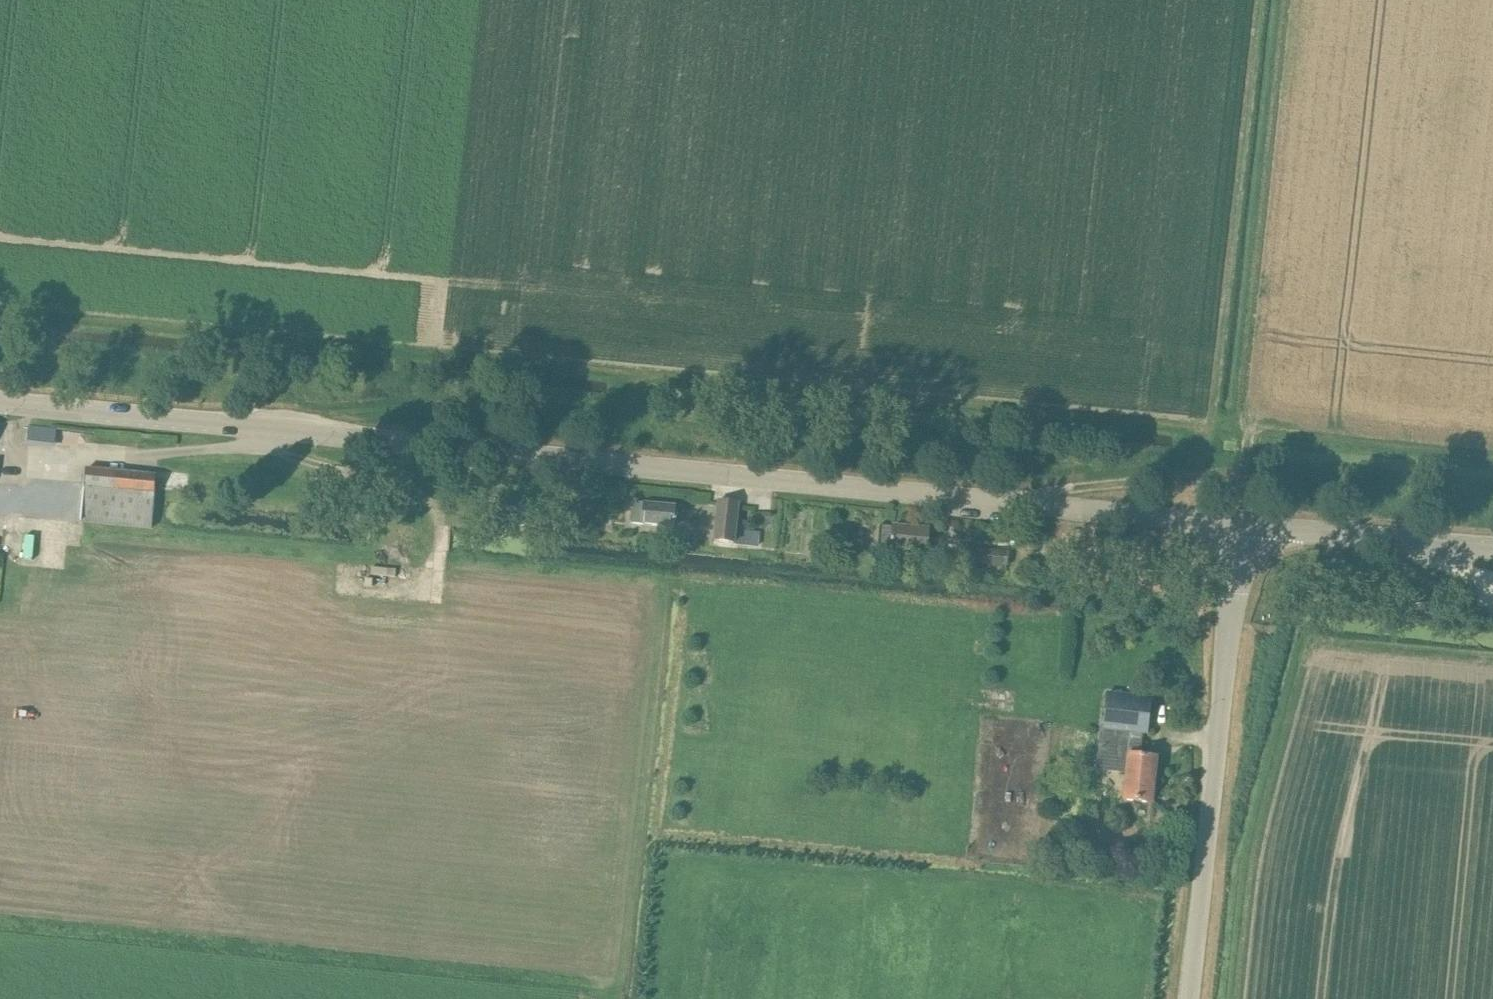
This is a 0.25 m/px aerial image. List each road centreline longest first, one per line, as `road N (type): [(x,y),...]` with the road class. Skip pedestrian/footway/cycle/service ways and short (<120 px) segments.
road 1 (track): [(0,355),(1492,500)]
road 2 (tertiary): [(1239,524),(0,401)]
road 3 (track): [(0,925),(615,992),(614,998)]
road 4 (unclassified): [(1187,998),(1239,524)]
road 5 (track): [(281,429),(409,414),(612,423),(631,409),(638,370)]
road 6 (track): [(260,427),(289,456),(403,488),(431,504),(440,525),(433,606)]
road 7 (tertiary): [(1492,549),(1239,524)]
road 8 (track): [(1026,503),(1079,487),(1192,474),(1197,424)]

